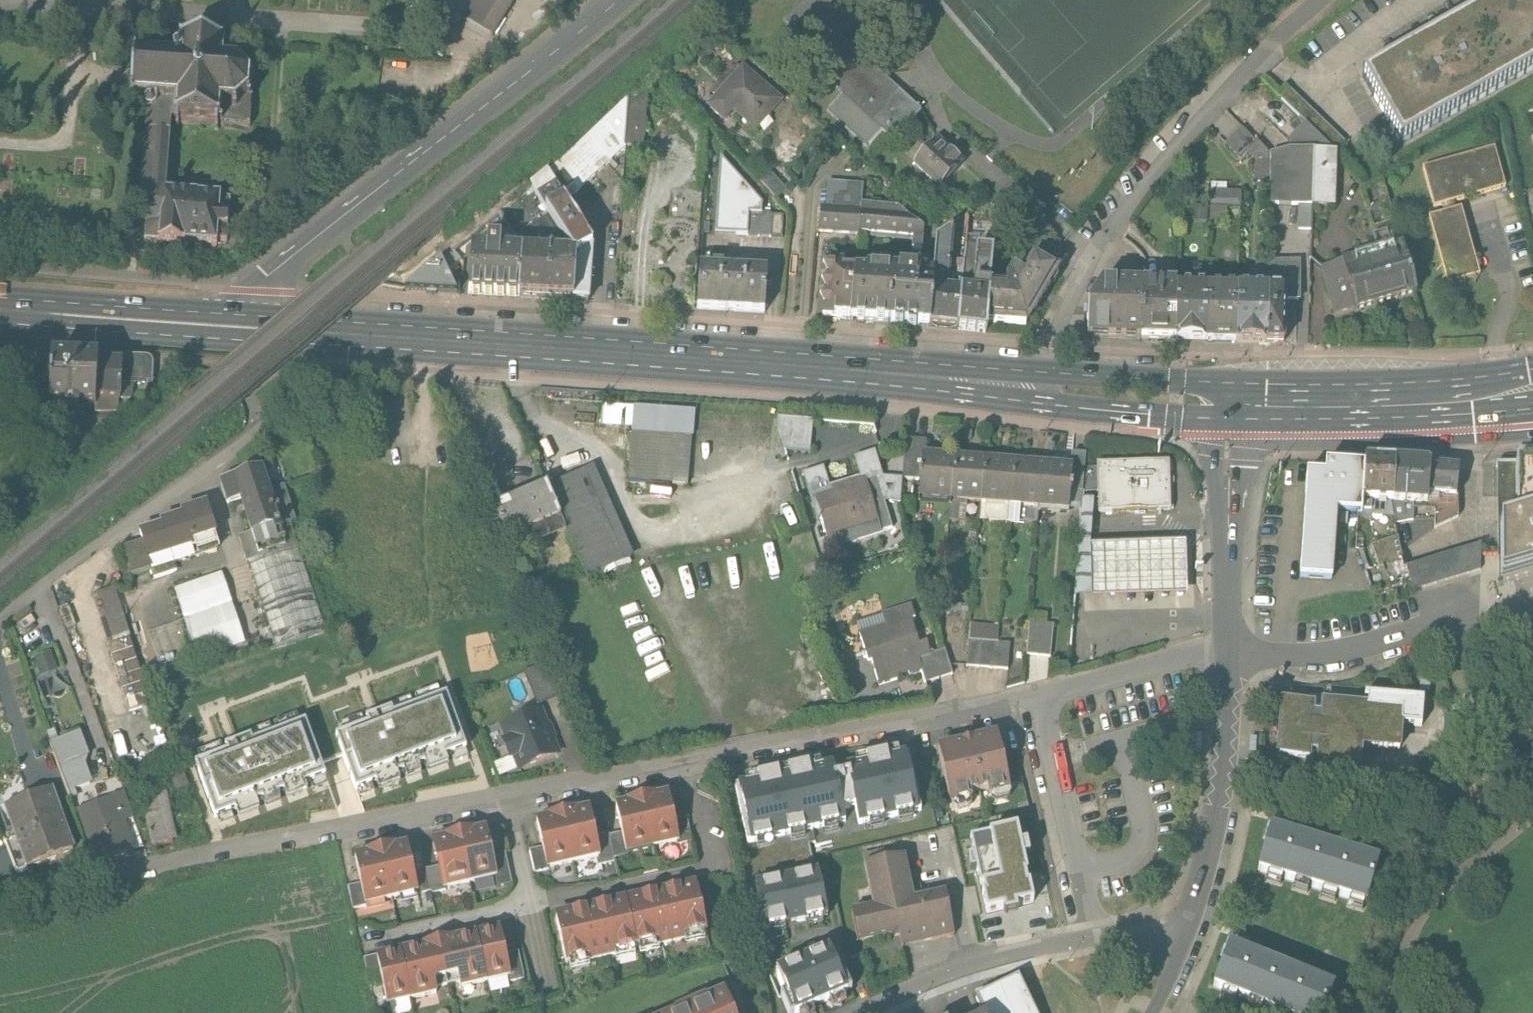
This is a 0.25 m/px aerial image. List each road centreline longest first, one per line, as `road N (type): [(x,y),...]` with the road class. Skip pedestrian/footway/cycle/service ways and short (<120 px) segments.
road 1 (residential): [(687,760),(1228,650)]
road 2 (residential): [(0,896),(220,846),(508,796)]
road 3 (residential): [(619,0),(228,308)]
road 4 (primary): [(1232,404),(1191,381),(845,355),(808,365)]
road 5 (primary): [(808,365),(844,380),(1160,416),(1232,404)]
road 6 (primary): [(808,365),(389,331)]
road 7 (unclassified): [(1183,942),(1147,931),(1018,947),(857,1012)]
road 8 (primary): [(55,307),(114,327),(323,341),(389,331)]
road 9 (residential): [(530,906),(713,867),(687,760)]
road 10 (residential): [(1183,942),(1218,804),(1228,650)]
road 11 (residential): [(1228,650),(1325,650),(1487,610)]
road 12 (primary): [(1232,404),(1479,398)]
road 13 (residential): [(508,796),(687,760)]
road 14 (primary): [(228,308),(117,299),(55,307)]
road 15 (primary): [(389,331),(339,316),(228,308)]
road 16 (residential): [(375,932),(530,906)]
road 17 (residential): [(1228,650),(1227,518)]
road 18 (residential): [(1232,404),(1212,440),(1227,518)]
road 19 (residential): [(1227,518),(1246,466),(1246,441),(1232,404)]

